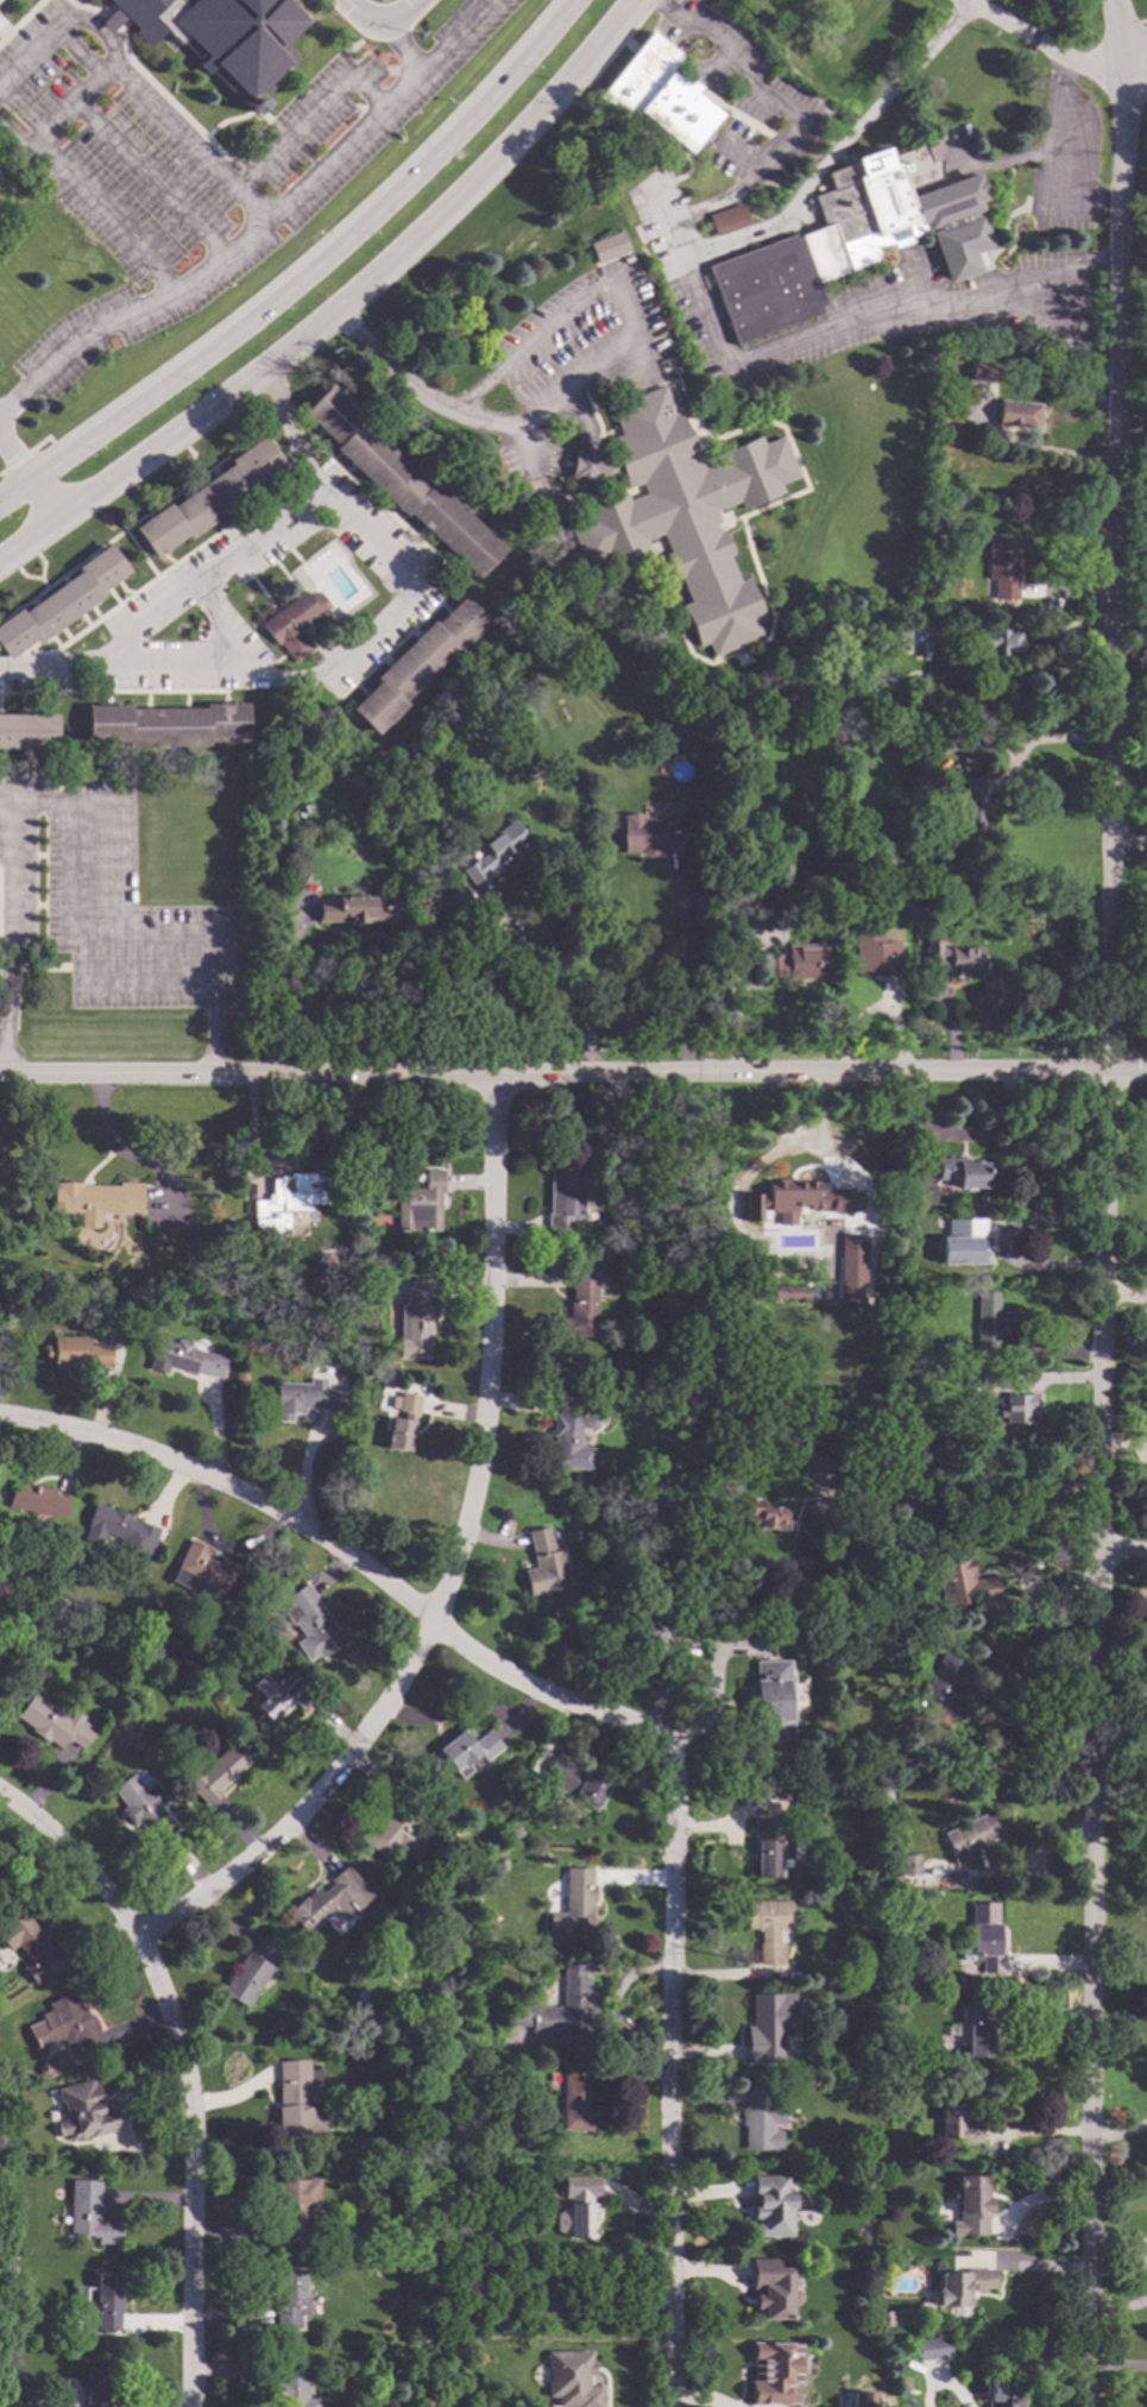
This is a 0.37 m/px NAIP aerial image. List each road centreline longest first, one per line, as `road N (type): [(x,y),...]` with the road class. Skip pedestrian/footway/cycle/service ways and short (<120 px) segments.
road 1 (tertiary): [(1101,0),(1118,67),(1083,2406)]
road 2 (tertiary): [(0,1077),(498,1080),(1107,1069)]
road 3 (residential): [(498,1080),(485,1424),(465,1543),(434,1626),(358,1754),(256,1861),(150,1933)]
road 4 (primary): [(0,564),(340,315),(464,201),(635,0)]
road 5 (residential): [(675,1750),(528,1693),(298,1518),(164,1455),(51,1419),(0,1415)]
road 6 (primary): [(567,0),(418,169),(310,272),(0,507)]
road 7 (residential): [(675,1750),(672,2406)]
road 8 (residential): [(150,1933),(185,2050),(194,2160),(190,2406)]
road 9 (residential): [(150,1933),(92,1864),(0,1790)]
road 10 (residential): [(1118,67),(1097,71),(969,0)]

